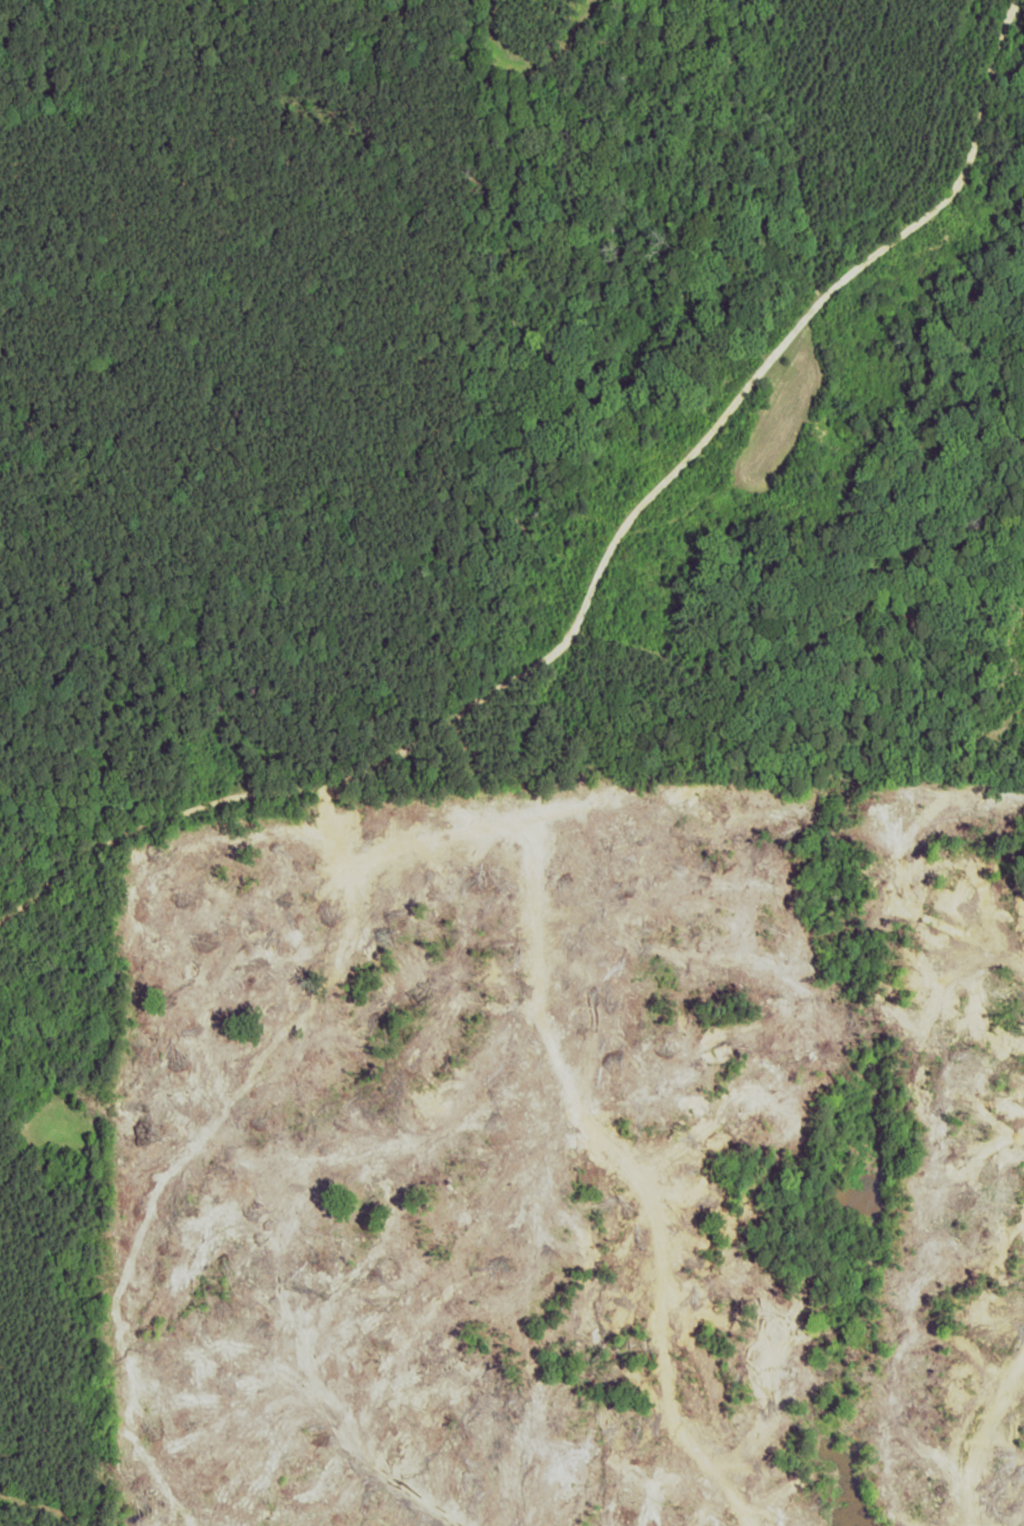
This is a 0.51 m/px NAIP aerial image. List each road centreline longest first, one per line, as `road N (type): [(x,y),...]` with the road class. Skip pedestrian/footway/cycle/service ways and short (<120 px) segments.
road 1 (residential): [(0,930),(53,870),(152,840),(347,815),(401,775),(551,710),(601,600),(934,260),(1011,0)]

